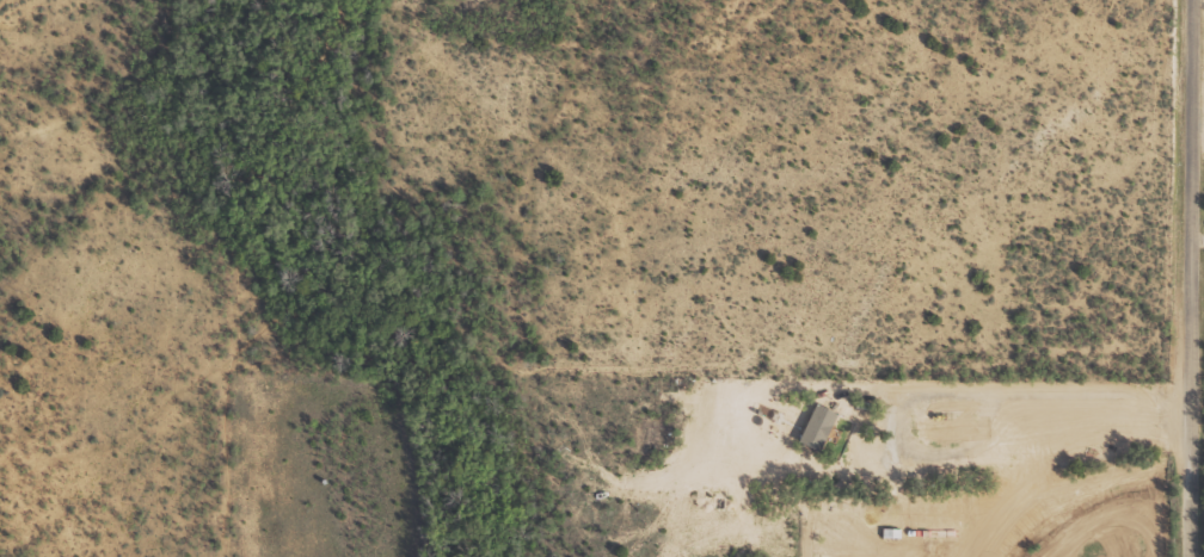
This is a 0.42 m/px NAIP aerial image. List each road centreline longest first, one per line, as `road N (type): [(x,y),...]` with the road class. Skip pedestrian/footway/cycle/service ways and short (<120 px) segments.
road 1 (residential): [(1189,556),(1193,0)]

